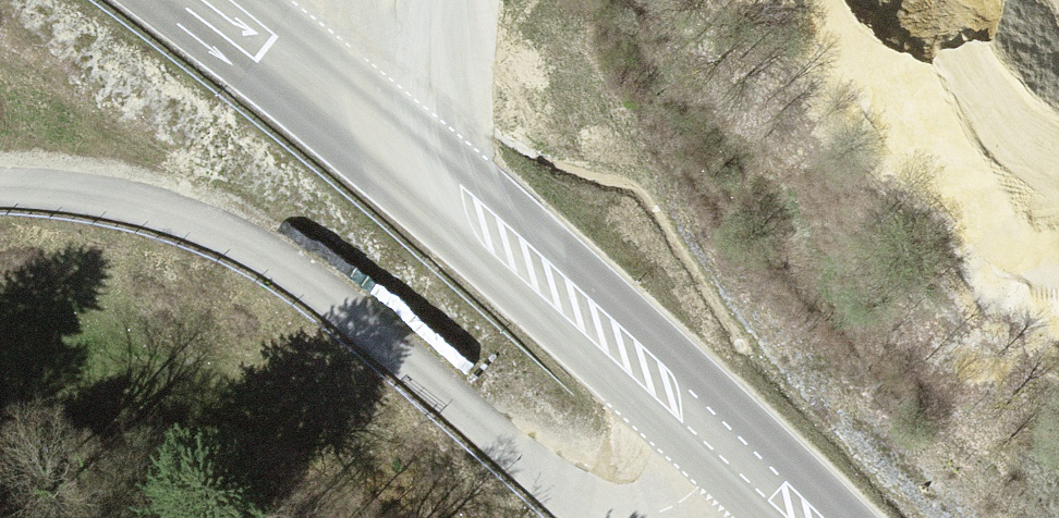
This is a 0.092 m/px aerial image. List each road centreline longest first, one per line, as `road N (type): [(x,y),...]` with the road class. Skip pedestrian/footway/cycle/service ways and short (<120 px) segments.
road 1 (track): [(746,468),(692,504),(593,517),(517,467),(231,241),(160,217),(0,202)]
road 2 (primary): [(805,517),(438,188),(206,0)]
road 3 (track): [(438,188),(437,0)]

